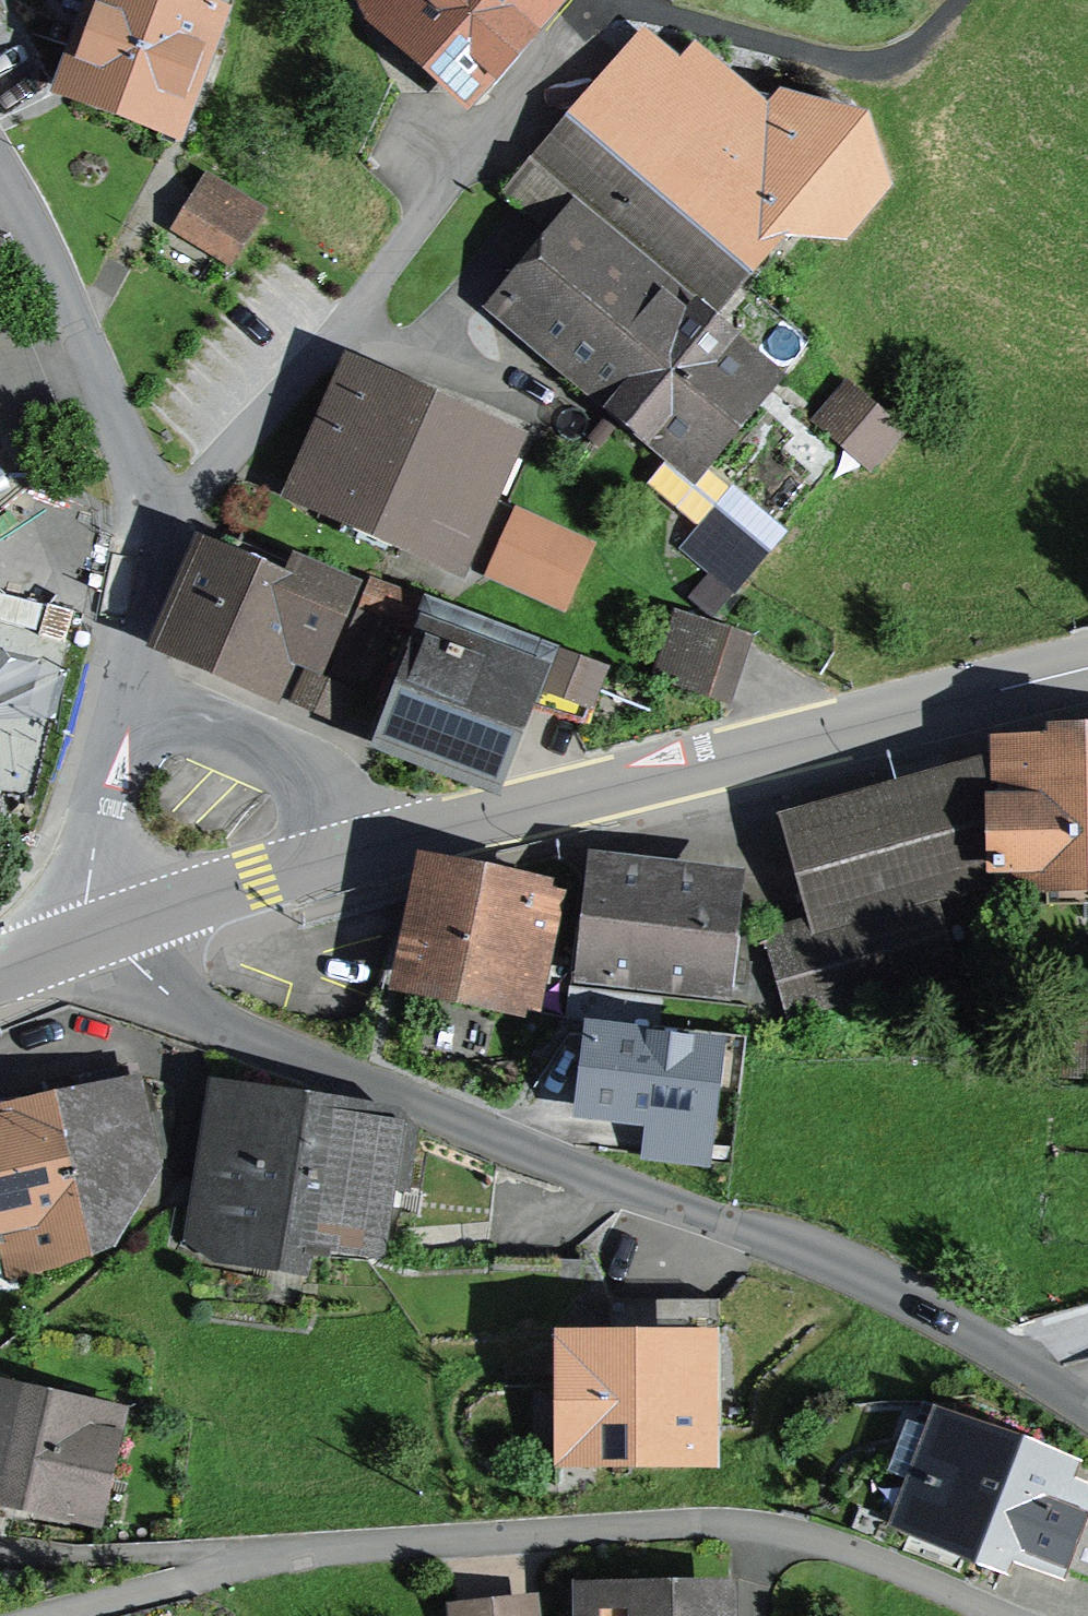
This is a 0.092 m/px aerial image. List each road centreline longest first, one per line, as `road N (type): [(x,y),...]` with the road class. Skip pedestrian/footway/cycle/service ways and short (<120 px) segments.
road 1 (residential): [(1058,1388),(816,1256),(594,1178),(216,1025),(172,998),(105,934)]
road 2 (tertiary): [(105,934),(360,850),(1087,672)]
road 3 (residential): [(55,1615),(206,1575),(433,1543),(736,1525),(823,1542),(1008,1615)]
road 4 (residential): [(595,3),(494,119),(315,354),(157,517)]
road 5 (residential): [(157,517),(91,854),(92,897),(105,934)]
road 6 (residential): [(0,174),(157,517)]

